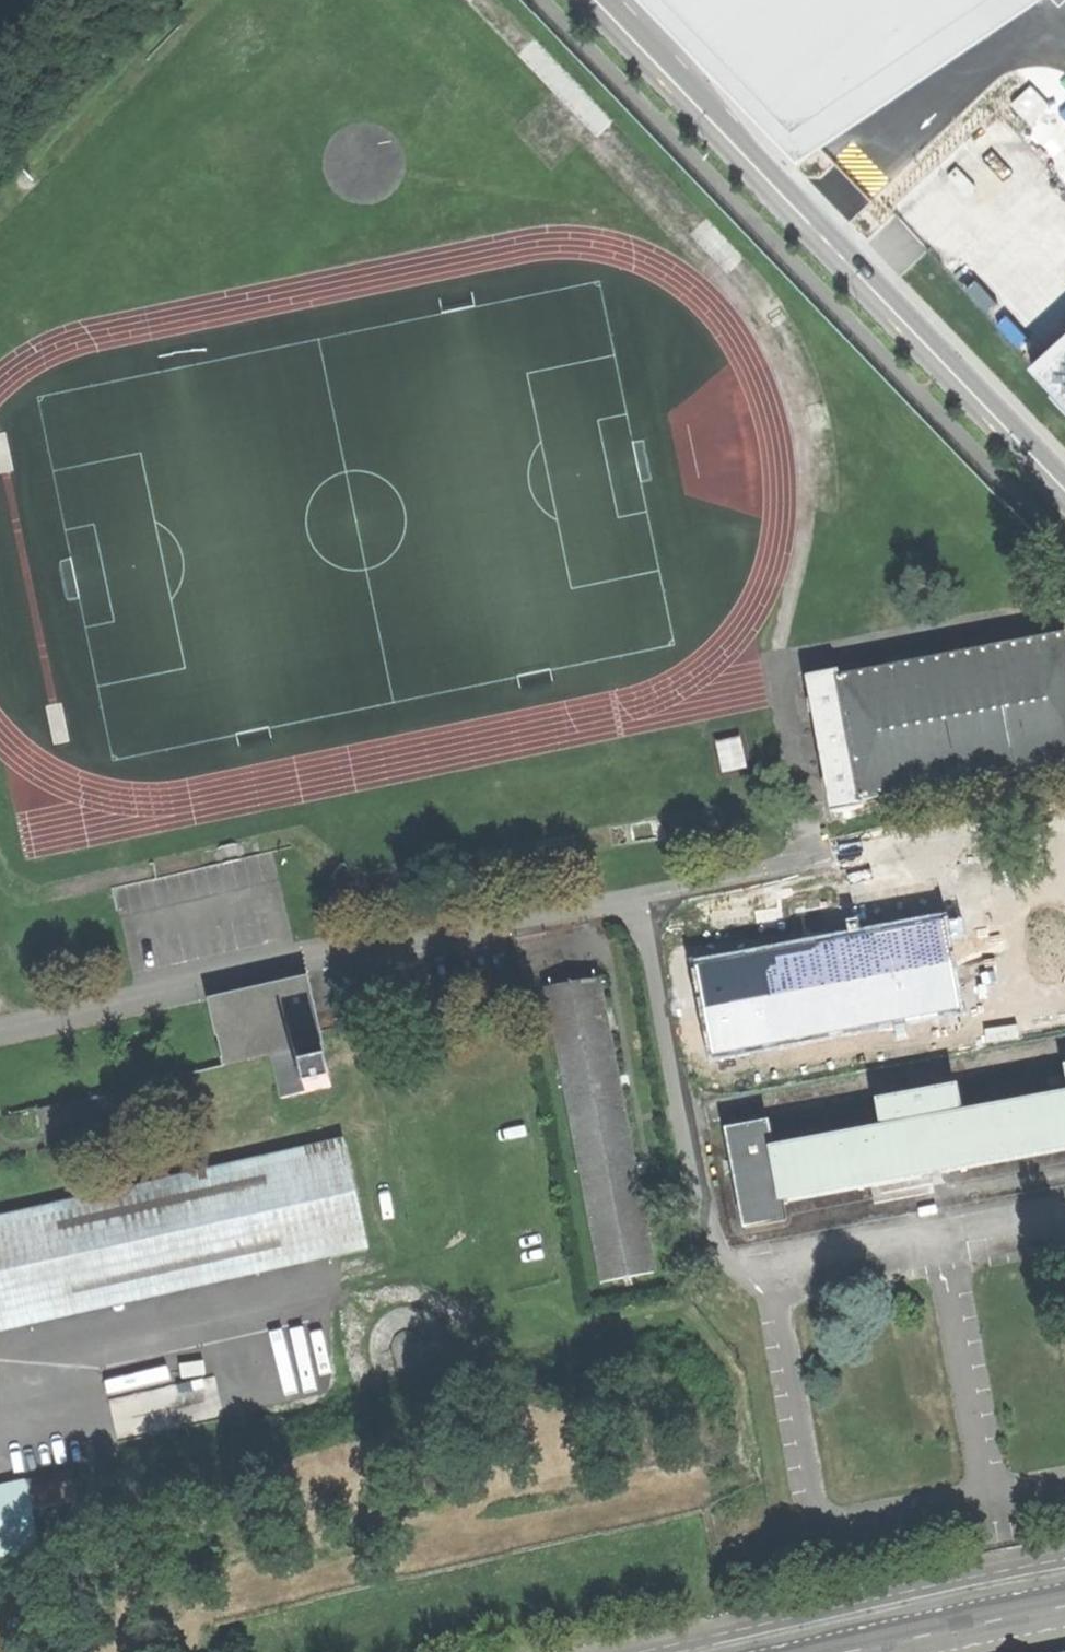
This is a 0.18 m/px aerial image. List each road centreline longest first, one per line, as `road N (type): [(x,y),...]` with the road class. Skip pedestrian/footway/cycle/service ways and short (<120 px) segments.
road 1 (residential): [(1064,491),(596,0)]
road 2 (residential): [(1064,1602),(835,1651)]

